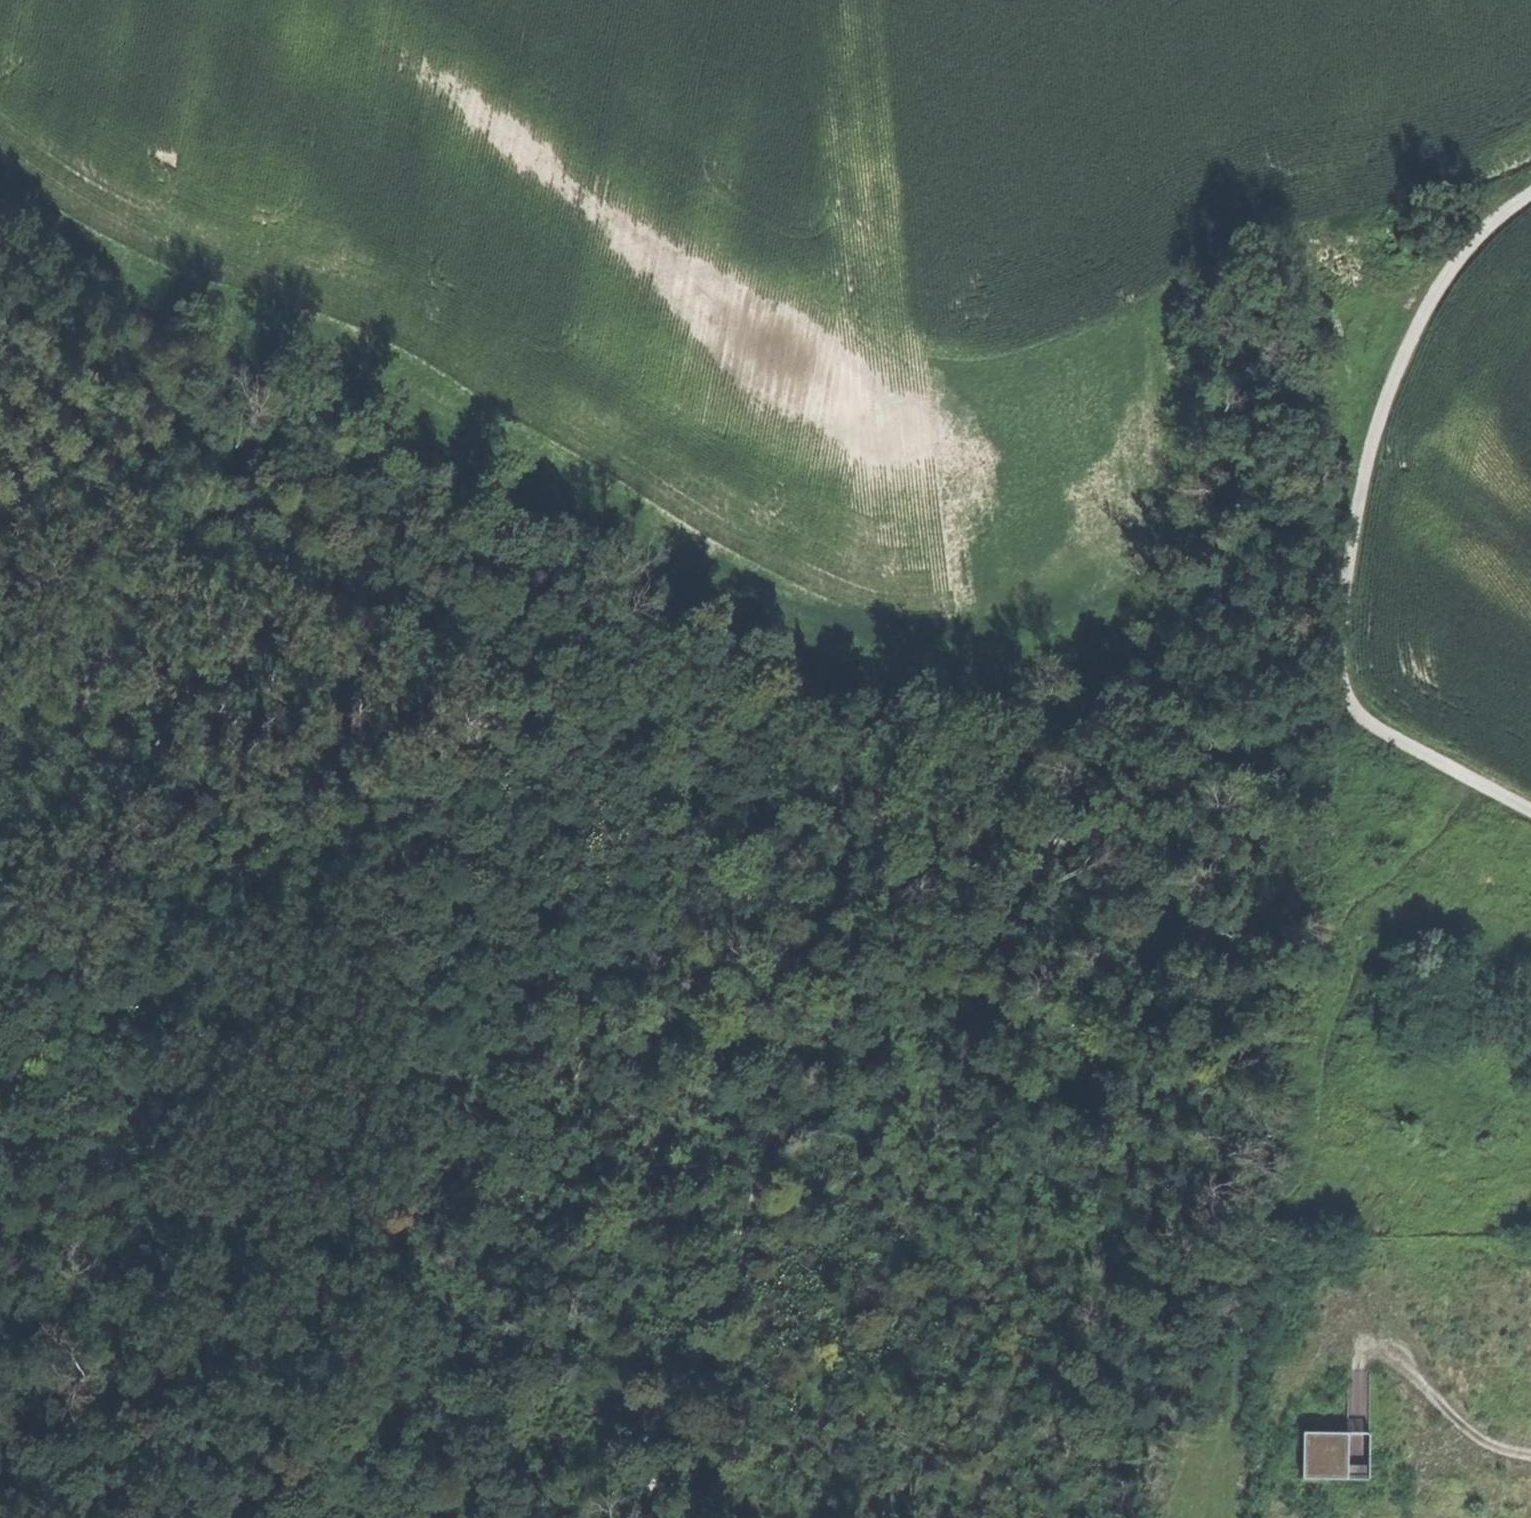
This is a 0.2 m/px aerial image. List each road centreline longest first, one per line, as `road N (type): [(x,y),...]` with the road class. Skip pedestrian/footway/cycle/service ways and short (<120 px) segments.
road 1 (unclassified): [(1530,195),(1451,269),(1421,319),(1378,425),(1340,629),(1347,688),(1370,722),(1530,813)]
road 2 (track): [(1392,1353),(1488,1438),(1530,1454)]

